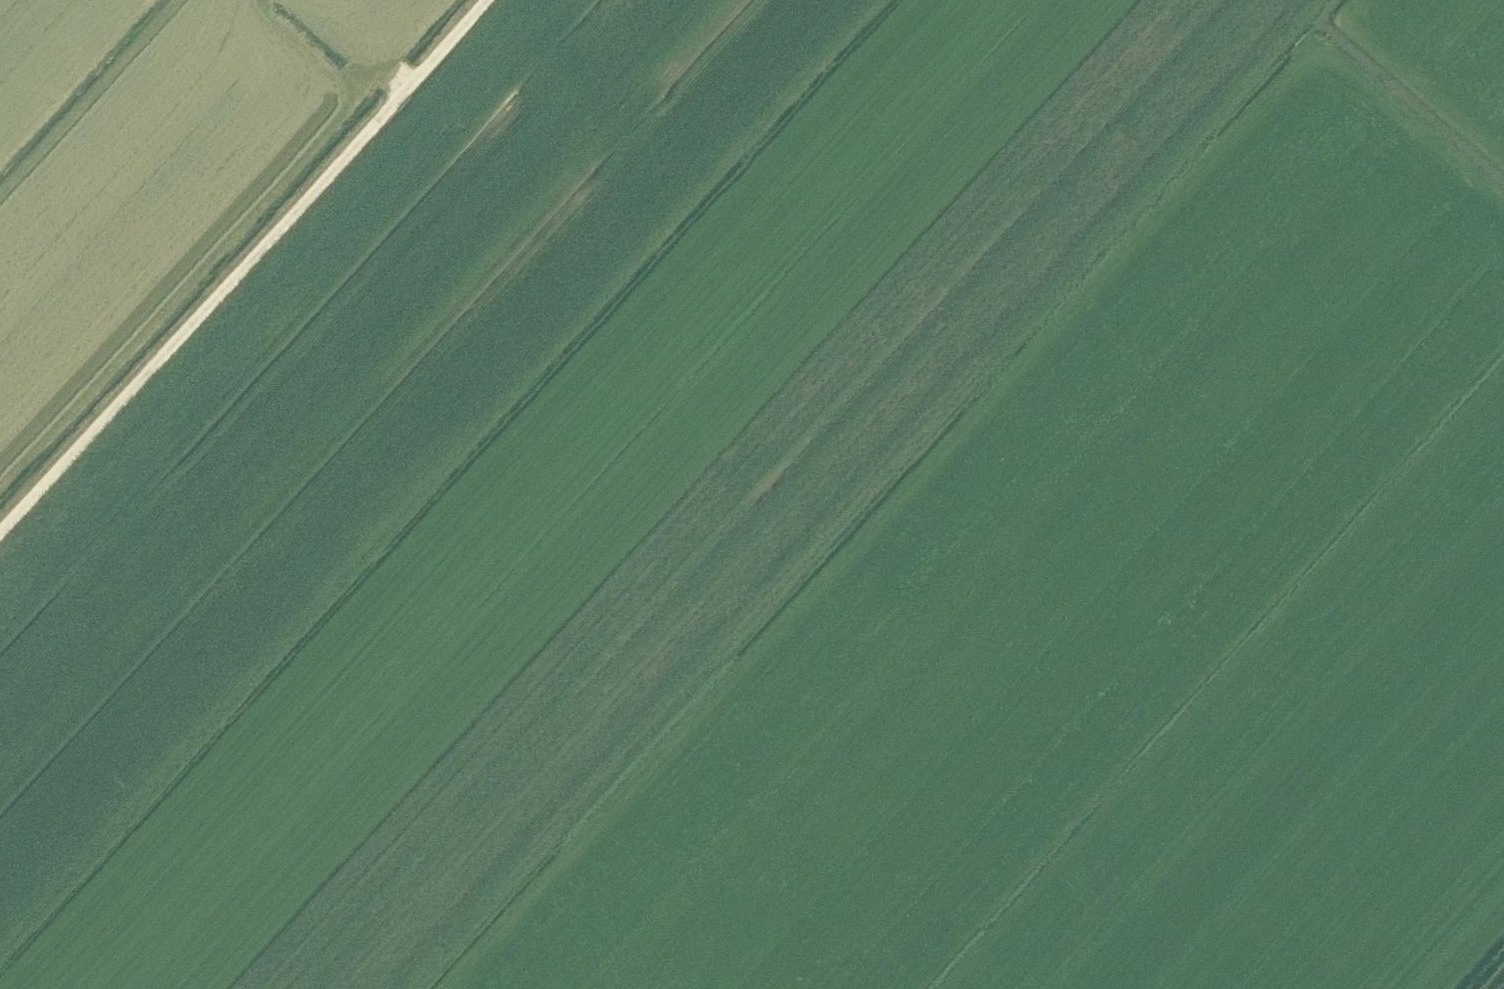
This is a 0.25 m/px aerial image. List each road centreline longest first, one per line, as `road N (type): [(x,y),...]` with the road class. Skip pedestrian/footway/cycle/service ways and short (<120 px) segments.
road 1 (track): [(0,525),(485,0)]

